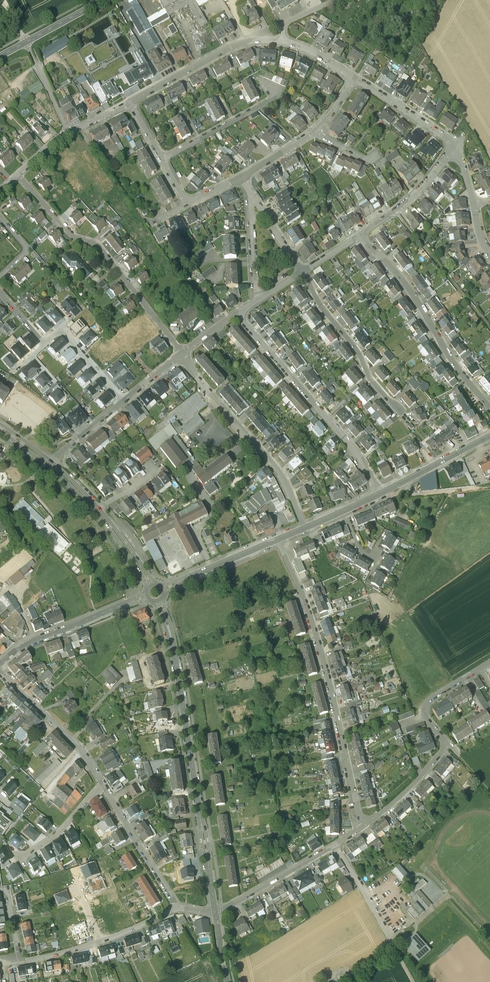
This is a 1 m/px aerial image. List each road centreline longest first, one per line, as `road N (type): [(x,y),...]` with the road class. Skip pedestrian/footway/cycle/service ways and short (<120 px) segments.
road 1 (secondary): [(215,913),(159,601)]
road 2 (residential): [(362,829),(308,609),(277,541)]
road 3 (residential): [(16,176),(70,236),(95,245),(181,356)]
road 4 (residential): [(362,829),(446,746),(425,720),(428,699),(480,668)]
road 5 (residential): [(380,494),(357,453),(236,314)]
road 6 (residential): [(359,234),(410,290),(489,408)]
road 7 (residential): [(181,356),(278,471),(304,529)]
road 8 (residential): [(302,271),(398,412)]
road 9 (residential): [(215,913),(362,829)]
road 10 (residential): [(281,41),(252,39),(128,103)]
road 11 (residential): [(20,961),(119,935),(176,908)]
road 12 (secondary): [(0,665),(31,643),(147,597)]
road 13 (secondary): [(44,464),(108,529),(148,587)]
road 14 (residential): [(159,159),(277,91),(259,82)]
road 15 (residential): [(104,786),(75,742),(0,674)]
road 16 (residential): [(176,908),(104,786)]
road 17 (residential): [(128,103),(69,132),(16,176)]
road 18 (residential): [(359,234),(413,197),(454,148)]
road 19 (secondary): [(163,589),(277,541)]
road 20 (secondary): [(380,494),(489,436)]
road 21 (residential): [(454,148),(354,79)]

